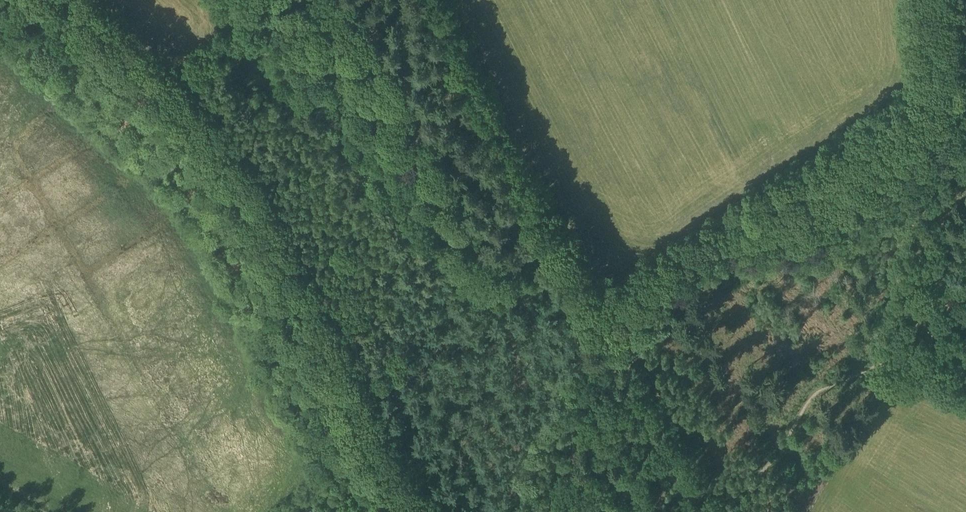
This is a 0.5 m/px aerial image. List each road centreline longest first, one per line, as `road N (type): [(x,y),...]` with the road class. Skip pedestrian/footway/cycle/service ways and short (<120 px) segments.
road 1 (track): [(60,0),(201,125),(229,162),(411,511)]

